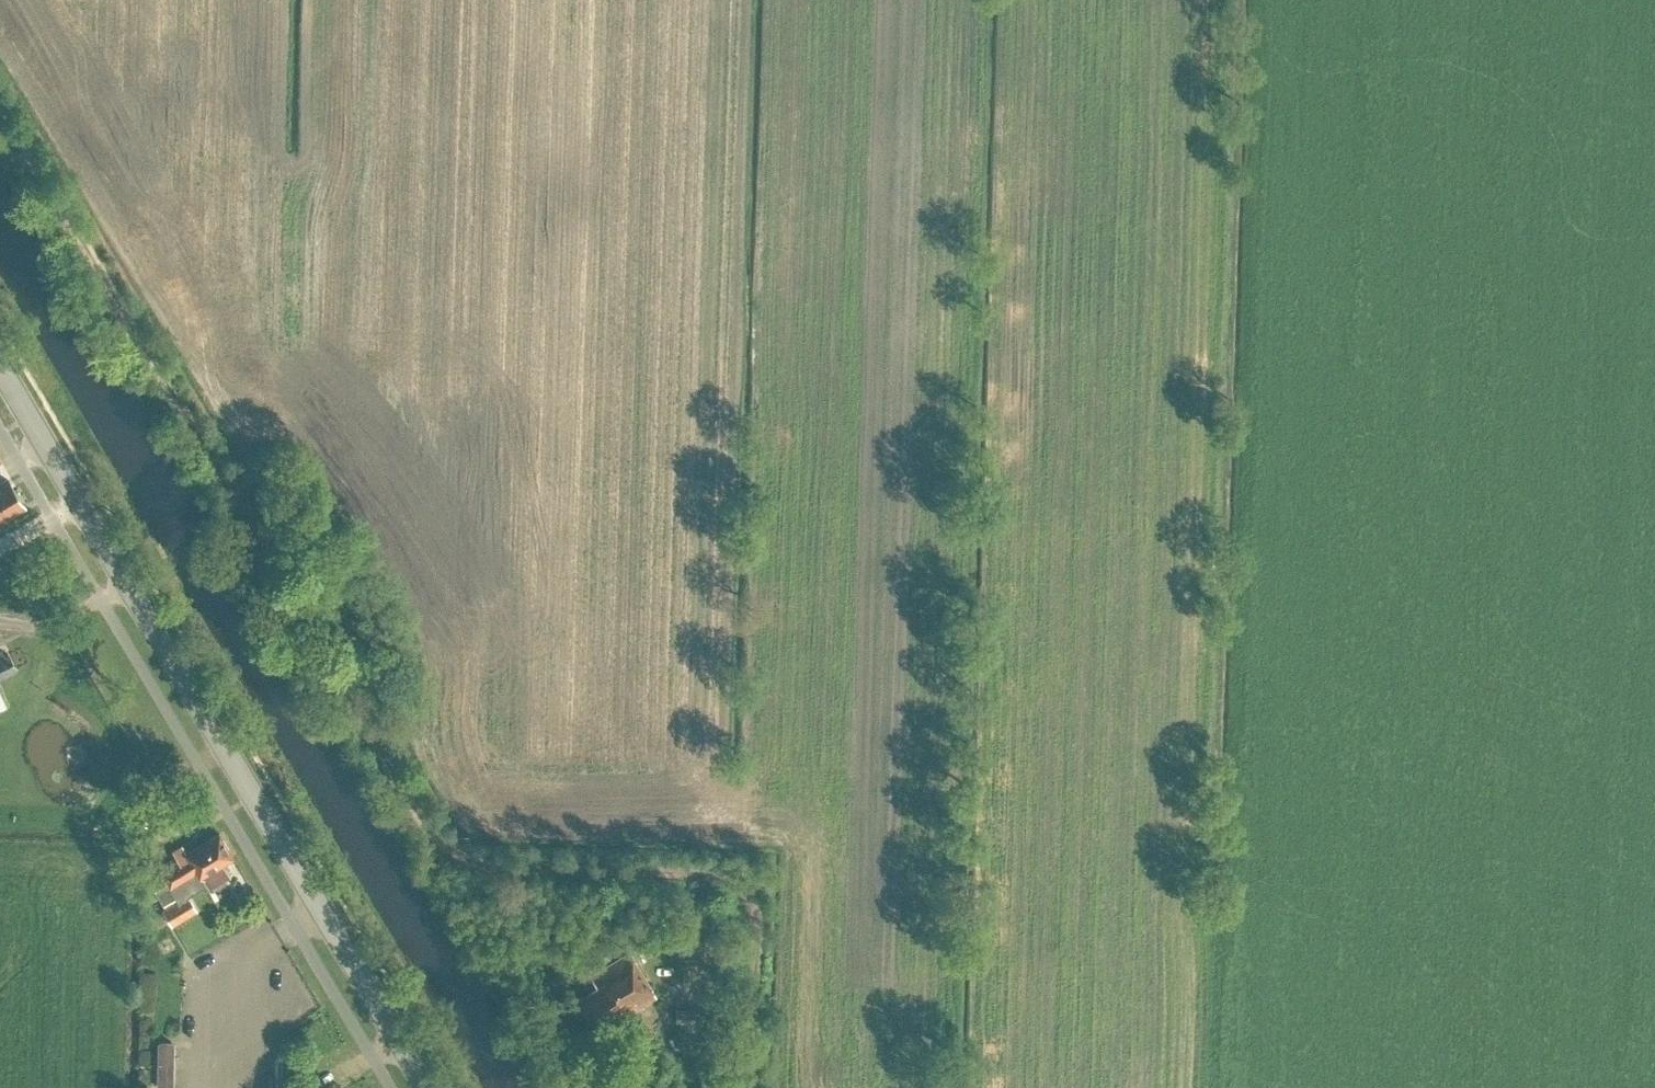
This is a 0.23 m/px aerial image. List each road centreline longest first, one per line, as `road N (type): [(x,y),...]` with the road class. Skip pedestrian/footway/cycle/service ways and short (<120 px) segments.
road 1 (track): [(0,100),(457,858),(704,867),(745,893),(757,916),(751,1087)]
road 2 (tertiary): [(428,1087),(0,366)]

